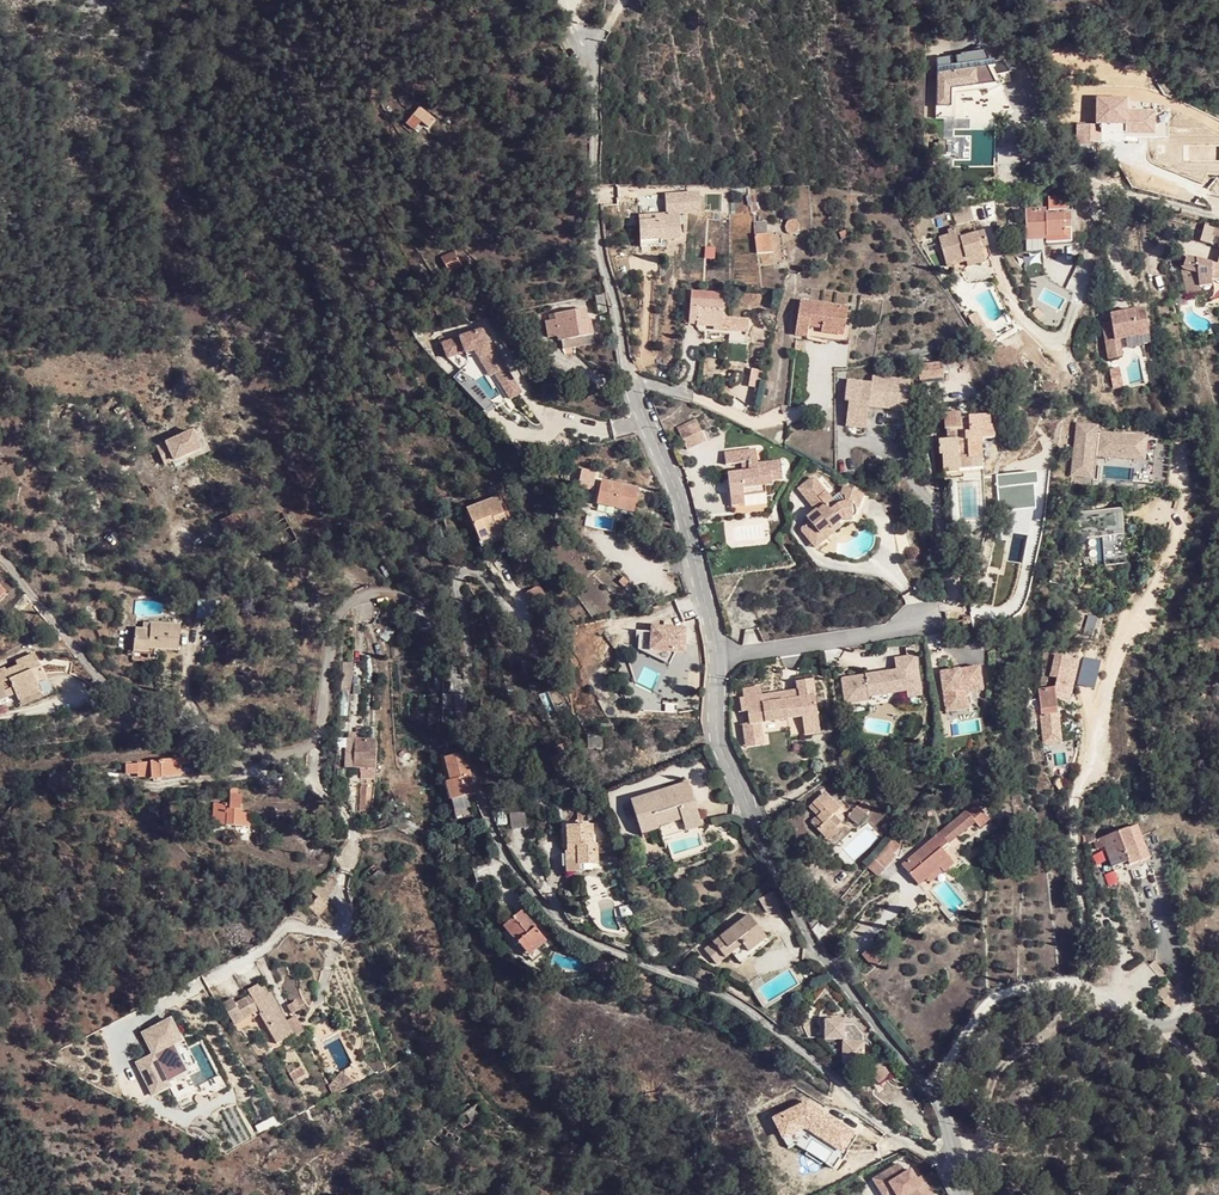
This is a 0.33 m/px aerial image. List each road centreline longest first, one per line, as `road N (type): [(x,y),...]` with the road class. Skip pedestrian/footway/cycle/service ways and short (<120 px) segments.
road 1 (residential): [(949,1171),(742,1005),(563,926),(530,893),(501,853),(451,648),(431,605),(412,591),(387,588),(347,619),(326,738),(310,751),(287,754),(106,680),(0,542)]
road 2 (residential): [(949,1171),(948,1136),(929,1089),(812,942),(718,741),(717,657),(683,508),(624,359),(600,245),(594,76),(580,24)]
road 3 (track): [(287,754),(358,837),(342,897),(345,924),(335,931),(299,929),(137,1021)]
road 4 (track): [(1077,985),(1050,1030),(995,1071),(985,1129),(949,1171)]
road 5 (track): [(1191,1194),(1203,1137),(1154,1052),(1152,1023)]
road 6 (track): [(769,421),(794,275)]

